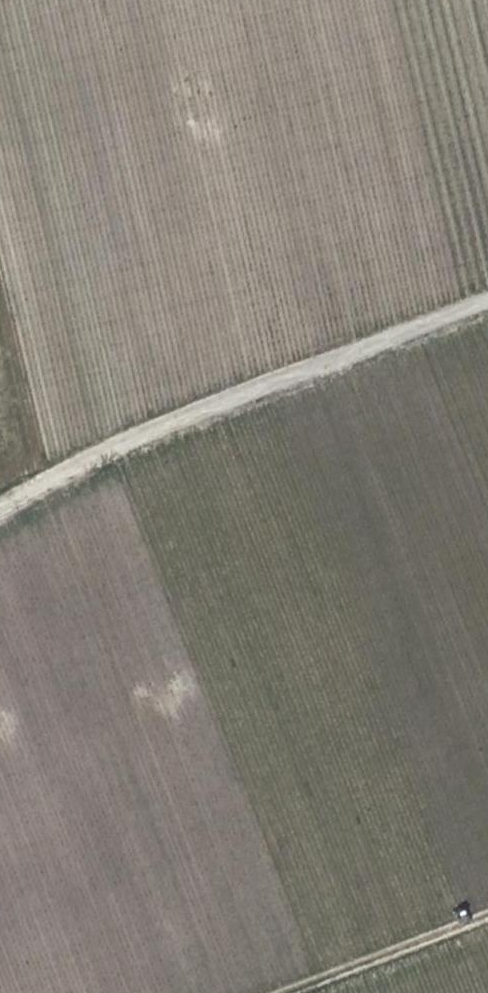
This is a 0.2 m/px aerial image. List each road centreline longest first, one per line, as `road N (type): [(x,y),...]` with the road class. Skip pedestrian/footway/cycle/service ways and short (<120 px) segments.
road 1 (track): [(487,298),(245,390),(0,510)]
road 2 (track): [(487,914),(284,992)]

